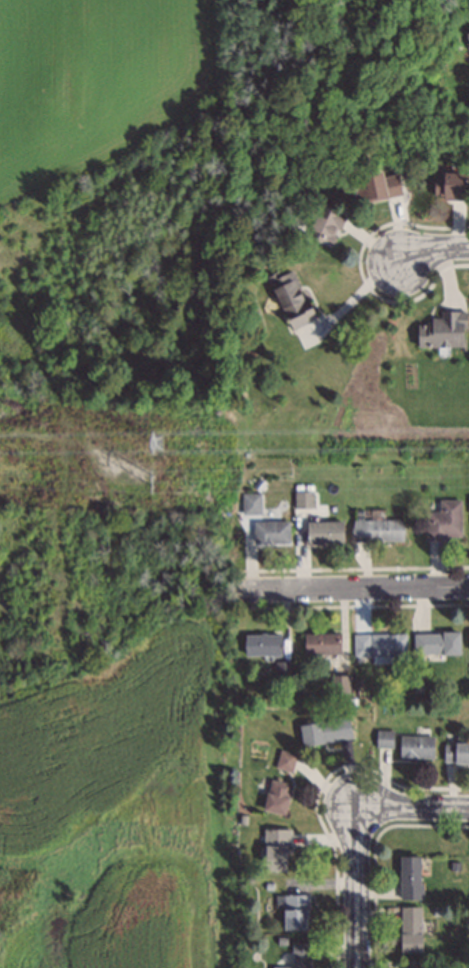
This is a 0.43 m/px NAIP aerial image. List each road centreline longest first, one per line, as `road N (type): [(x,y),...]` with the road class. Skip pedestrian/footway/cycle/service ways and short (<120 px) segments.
road 1 (residential): [(238,591),(468,589)]
road 2 (residential): [(354,967),(352,806)]

